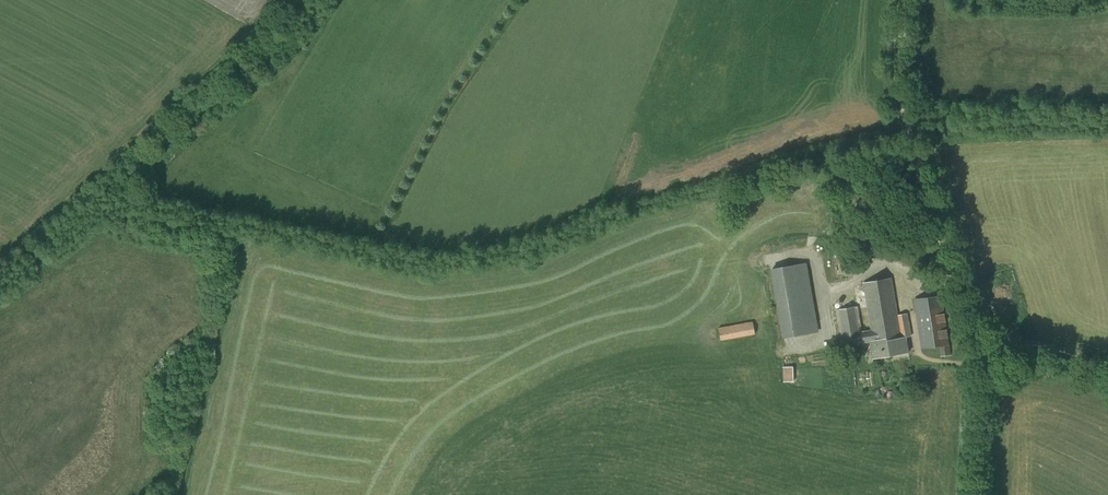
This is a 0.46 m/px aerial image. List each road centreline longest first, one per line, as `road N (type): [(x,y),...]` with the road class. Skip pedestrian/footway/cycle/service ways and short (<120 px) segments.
road 1 (track): [(906,0),(906,117),(944,257)]
road 2 (unclassified): [(970,494),(972,377),(944,257)]
road 3 (track): [(969,358),(1027,340),(1107,368)]

